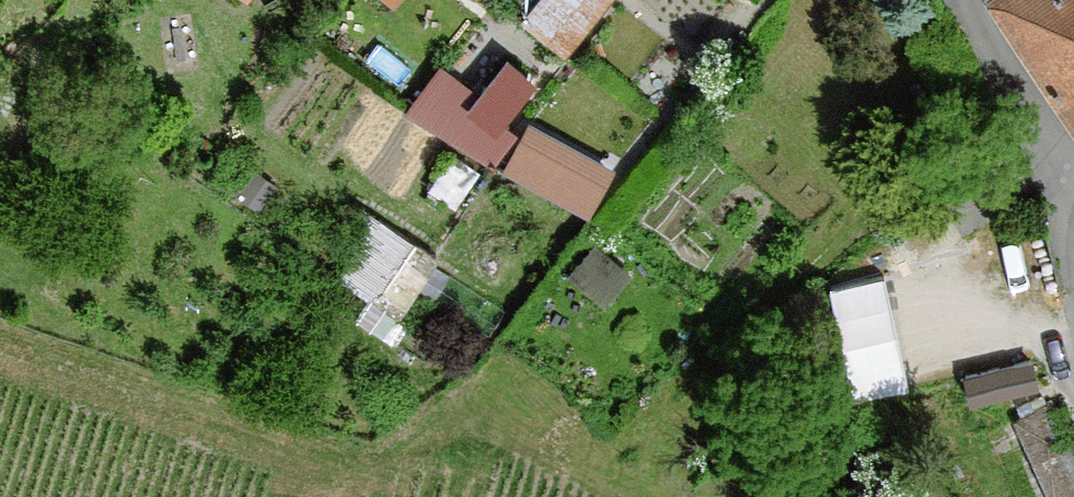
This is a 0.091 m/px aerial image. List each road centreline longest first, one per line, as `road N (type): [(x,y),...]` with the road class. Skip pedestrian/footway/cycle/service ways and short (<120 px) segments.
road 1 (residential): [(972,0),(1040,128),(1073,229)]

